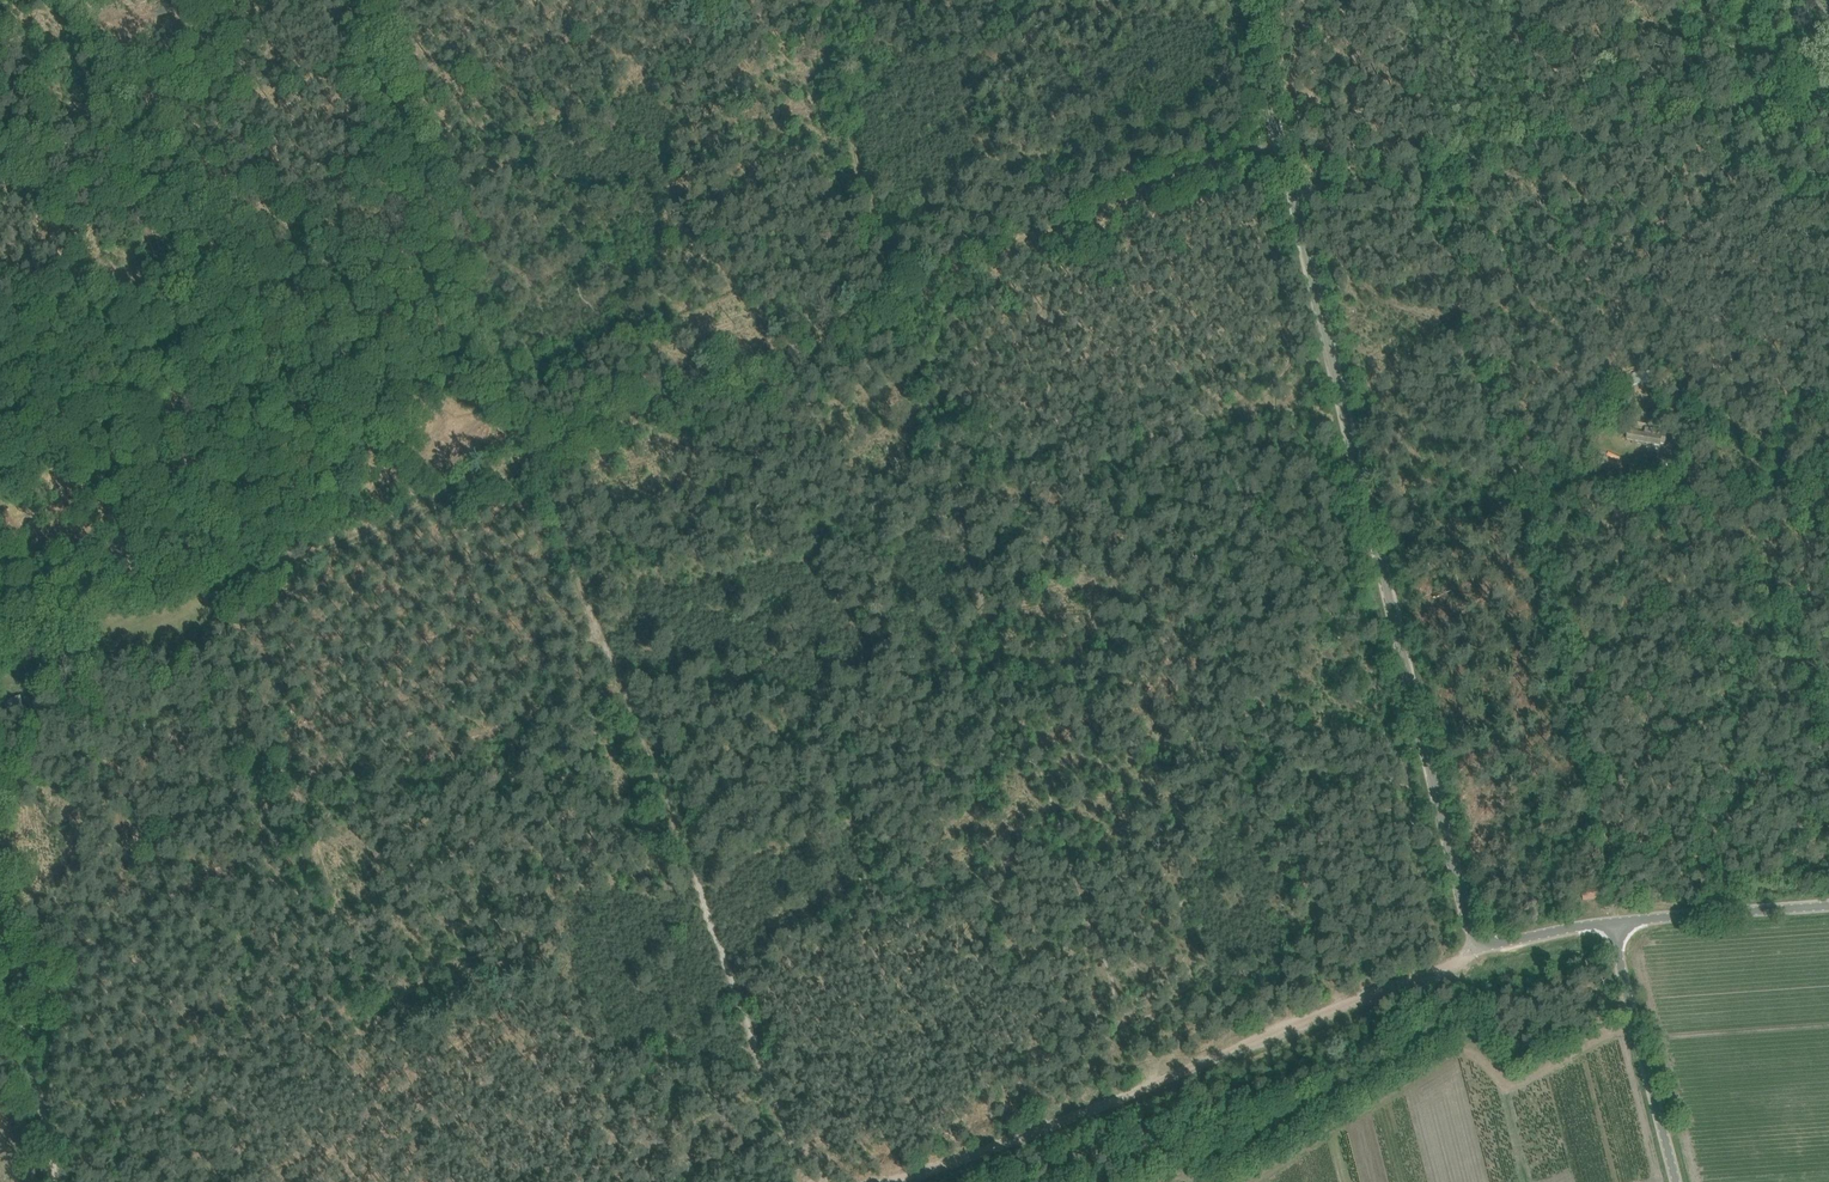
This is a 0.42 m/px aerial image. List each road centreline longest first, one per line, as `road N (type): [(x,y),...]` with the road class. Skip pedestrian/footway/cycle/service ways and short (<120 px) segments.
road 1 (unclassified): [(1477,948),(1293,194)]
road 2 (track): [(525,462),(803,1181)]
road 3 (track): [(891,1181),(1477,948)]
road 4 (track): [(236,582),(328,916),(424,1181)]
road 5 (track): [(77,0),(236,582)]
road 6 (unclassified): [(1293,194),(1828,91)]
road 7 (track): [(810,0),(961,518)]
road 8 (track): [(1113,999),(961,518)]
road 9 (track): [(348,0),(525,462)]
road 10 (track): [(894,303),(525,462)]
road 11 (track): [(236,582),(525,462)]
road 12 (track): [(0,887),(60,1181)]
road 13 (unclassified): [(1676,1181),(1615,923)]
road 14 (unclassified): [(1615,923),(1828,905)]
road 15 (unclassified): [(1293,194),(1252,0)]
road 16 (unclassified): [(1477,948),(1615,923)]

